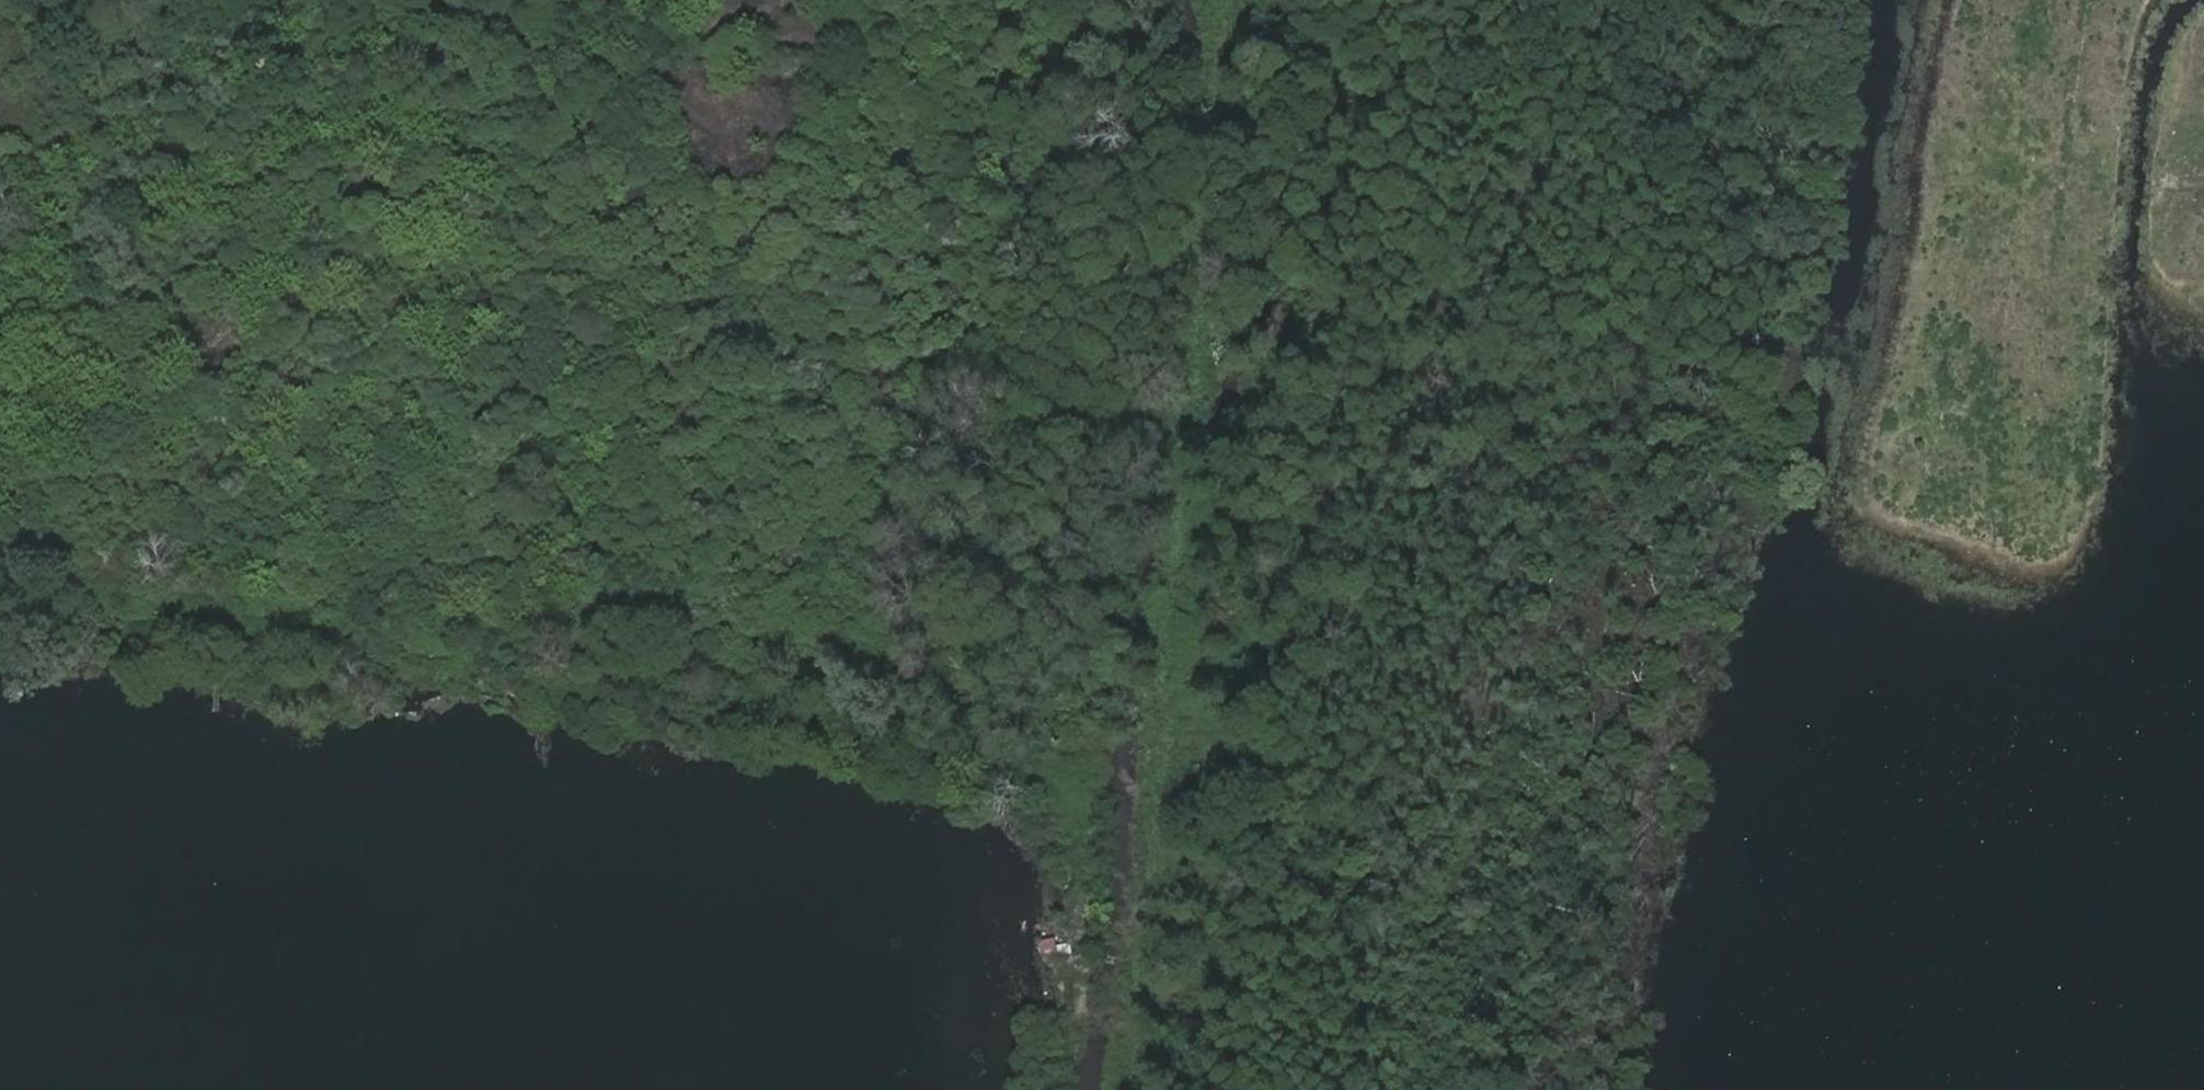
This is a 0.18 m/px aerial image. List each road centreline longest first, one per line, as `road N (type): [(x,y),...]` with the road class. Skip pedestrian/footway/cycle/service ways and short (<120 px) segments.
road 1 (track): [(2083,0),(2030,391)]
road 2 (track): [(2012,0),(1953,381)]
road 3 (track): [(1115,1089),(1111,758)]

